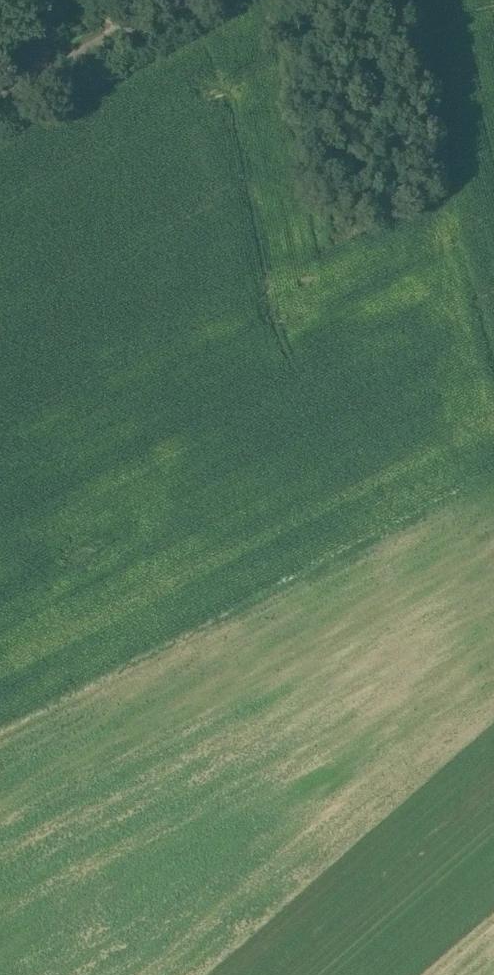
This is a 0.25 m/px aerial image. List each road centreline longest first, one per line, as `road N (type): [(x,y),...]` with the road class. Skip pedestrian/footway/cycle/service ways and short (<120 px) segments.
road 1 (unclassified): [(166,0),(0,78)]

